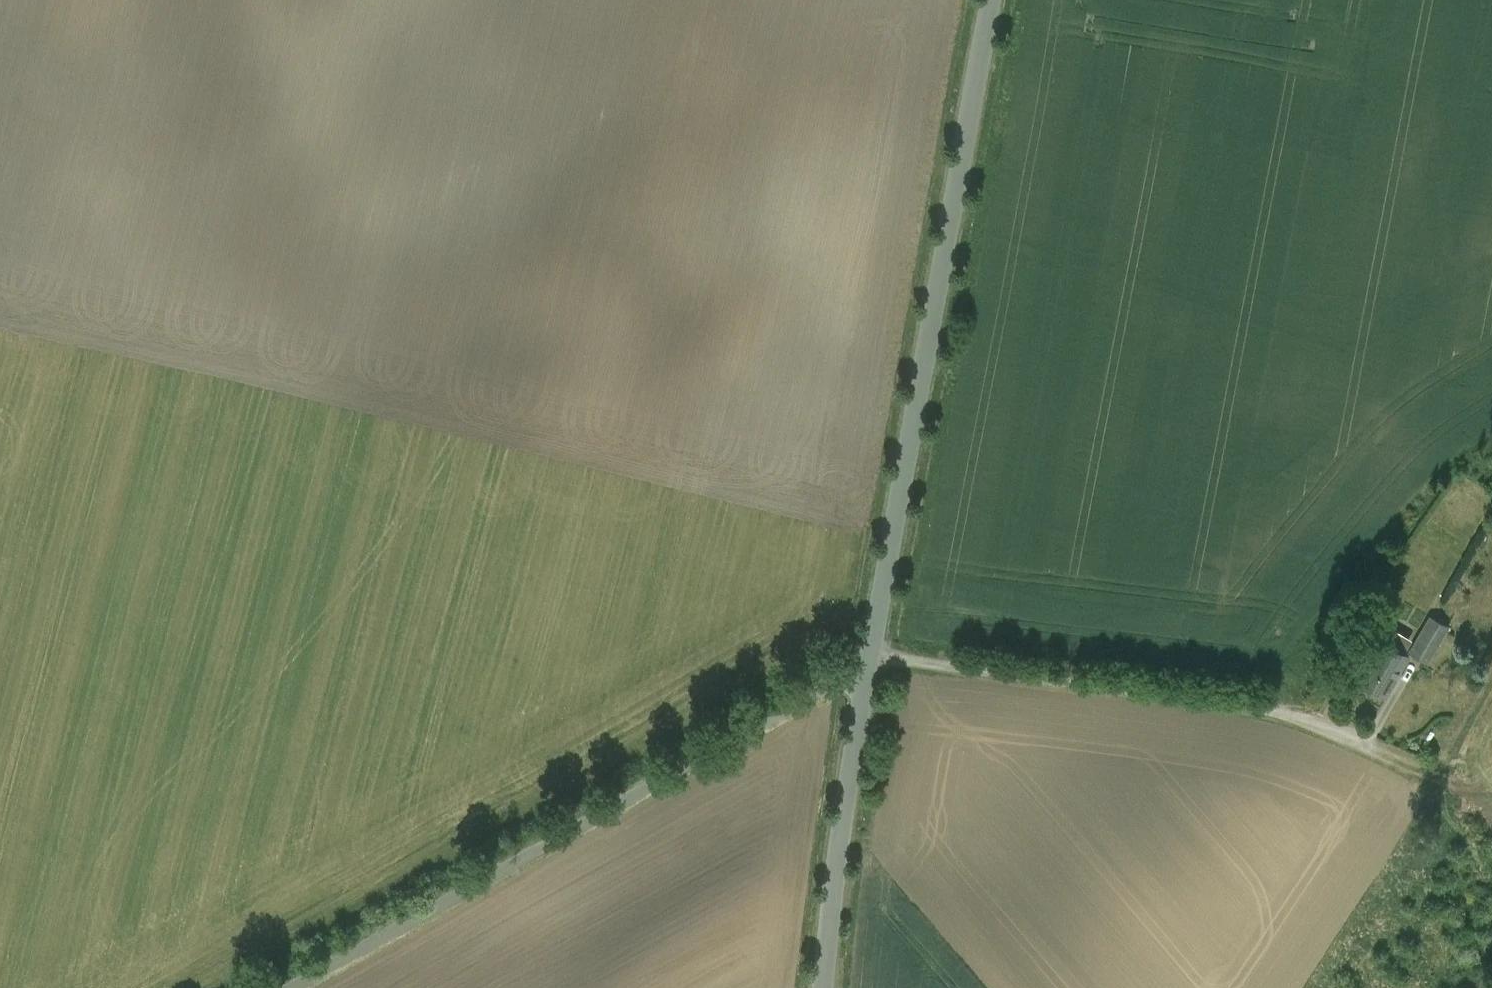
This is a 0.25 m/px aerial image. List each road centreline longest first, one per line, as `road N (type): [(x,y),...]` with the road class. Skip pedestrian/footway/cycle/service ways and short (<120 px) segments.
road 1 (tertiary): [(823,987),(869,658),(991,0)]
road 2 (track): [(292,987),(869,658)]

